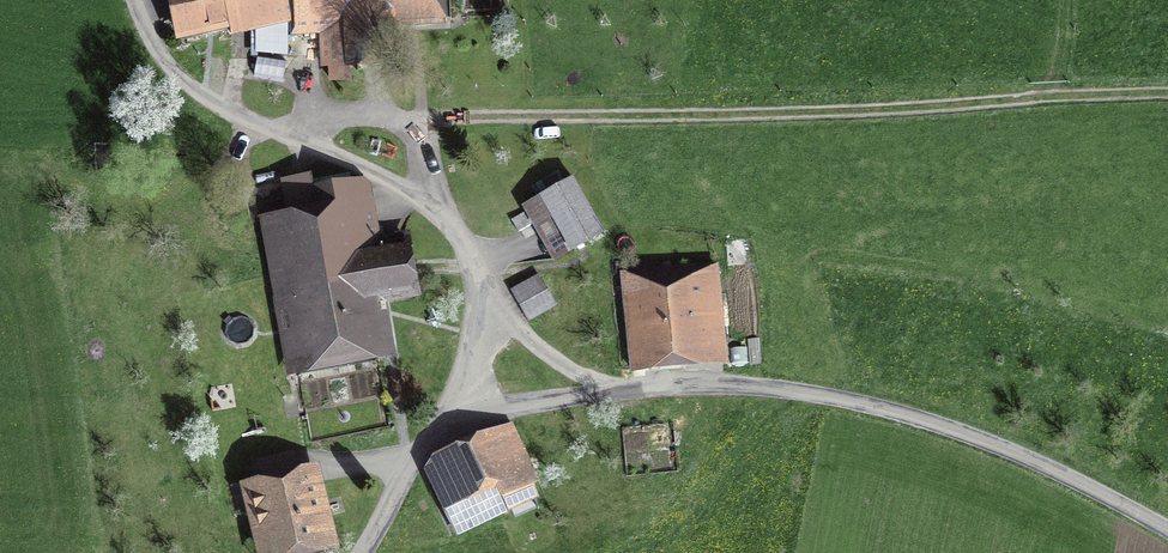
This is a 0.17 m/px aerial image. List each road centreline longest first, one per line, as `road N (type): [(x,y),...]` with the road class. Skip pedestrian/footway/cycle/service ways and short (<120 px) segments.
road 1 (track): [(1167,91),(773,113),(413,119)]
road 2 (unclassified): [(617,389),(759,387),(906,413),(1033,458),(1167,531)]
road 3 (unclassified): [(361,552),(412,463),(448,426),(492,409),(617,389)]
road 4 (unclassified): [(617,389),(543,352),(485,291)]

